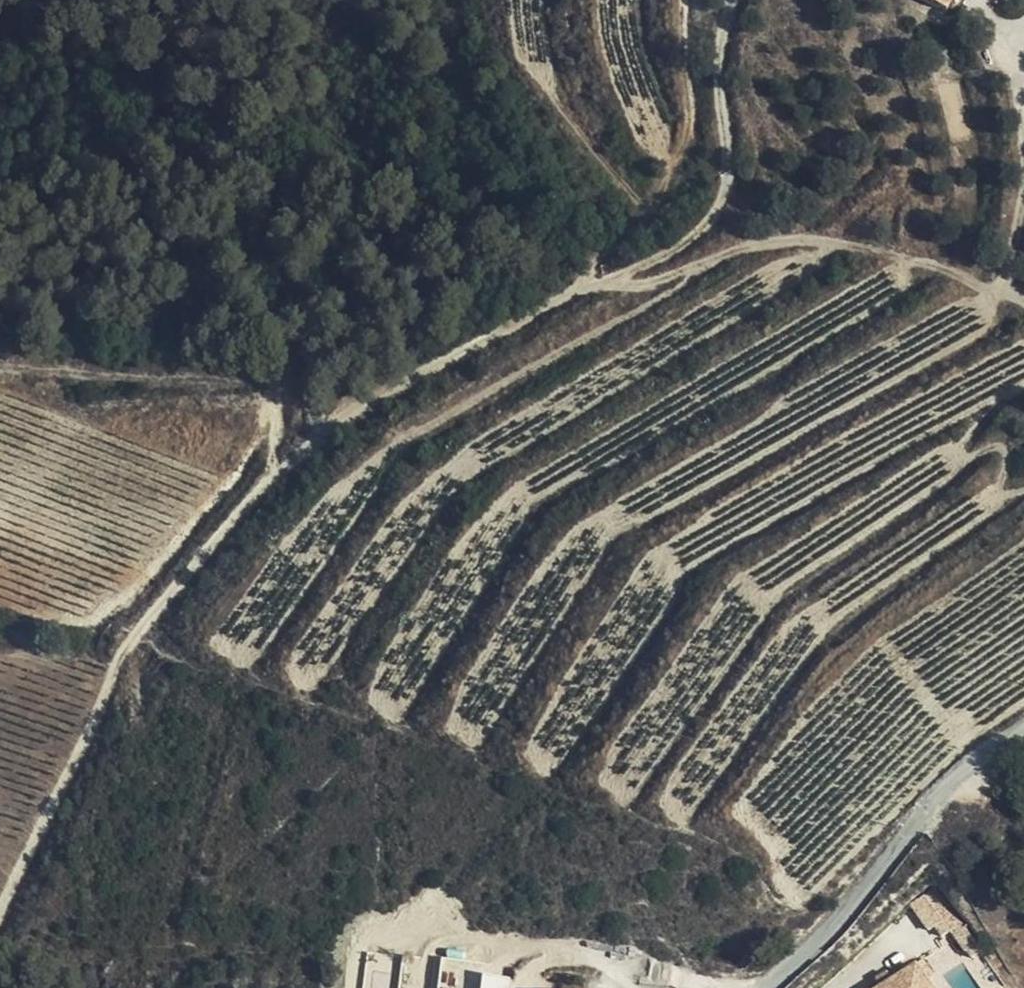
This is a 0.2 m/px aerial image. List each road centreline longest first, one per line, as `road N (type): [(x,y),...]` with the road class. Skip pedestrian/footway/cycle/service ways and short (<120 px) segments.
road 1 (track): [(0,917),(133,647),(201,550),(304,431),(708,220),(733,162),(720,60),(735,0)]
road 2 (residential): [(1023,733),(932,811),(770,987)]

